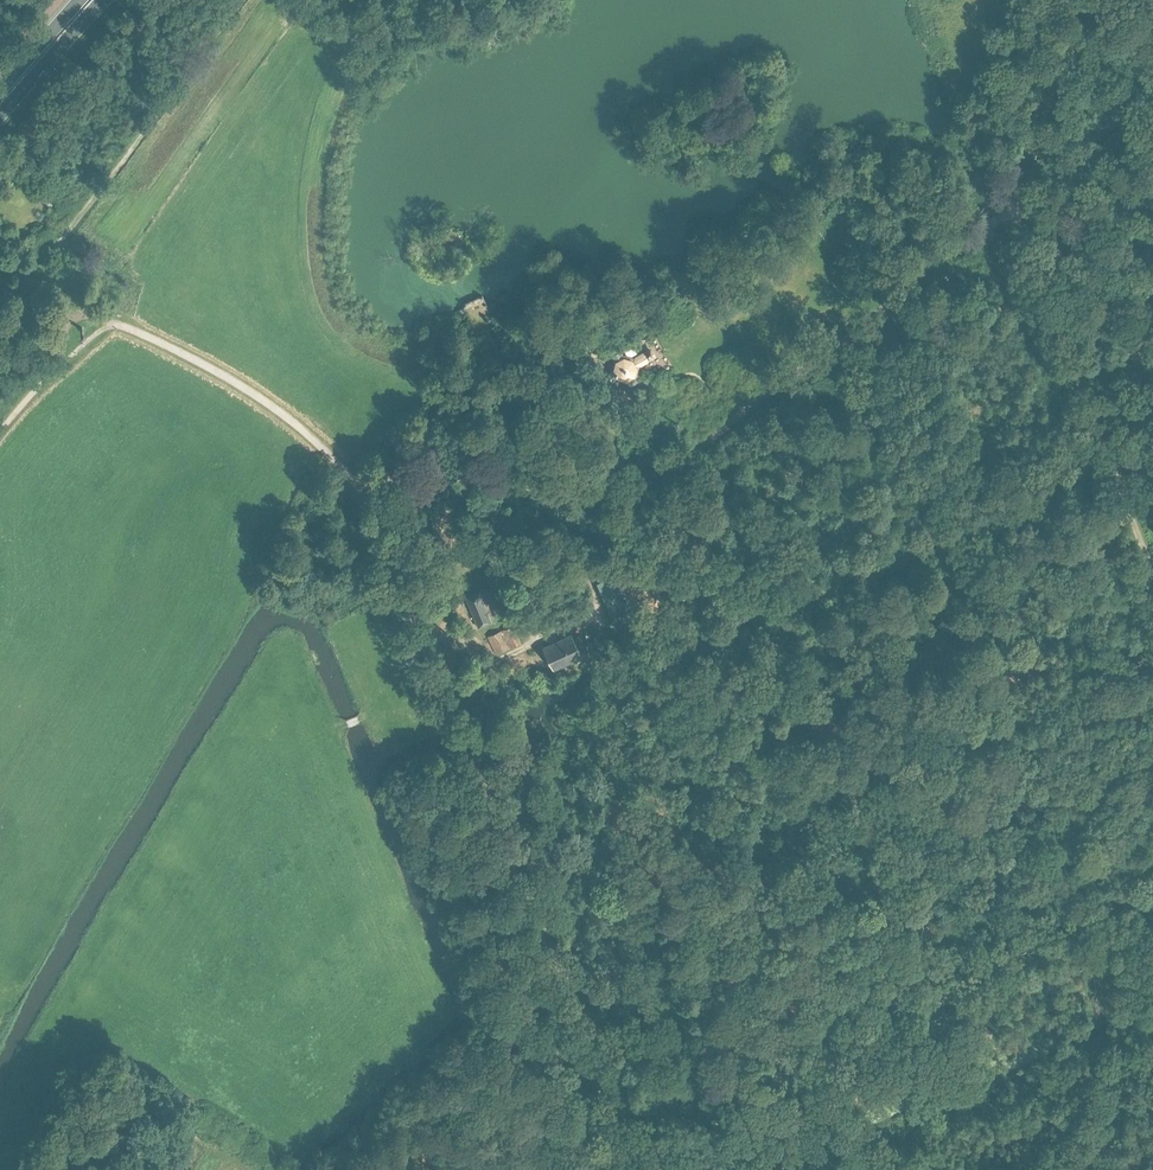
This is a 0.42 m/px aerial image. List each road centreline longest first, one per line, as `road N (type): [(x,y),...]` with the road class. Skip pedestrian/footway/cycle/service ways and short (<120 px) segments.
road 1 (residential): [(1152,96),(1090,139),(1011,212),(947,249),(646,482),(597,490),(407,474),(371,487)]
road 2 (residential): [(646,1169),(374,527),(371,487)]
road 3 (track): [(371,487),(254,393),(69,303)]
road 4 (track): [(443,686),(592,609),(590,585),(534,535),(515,482)]
road 5 (primary): [(0,116),(104,0)]
road 6 (track): [(69,303),(57,354),(0,420)]

